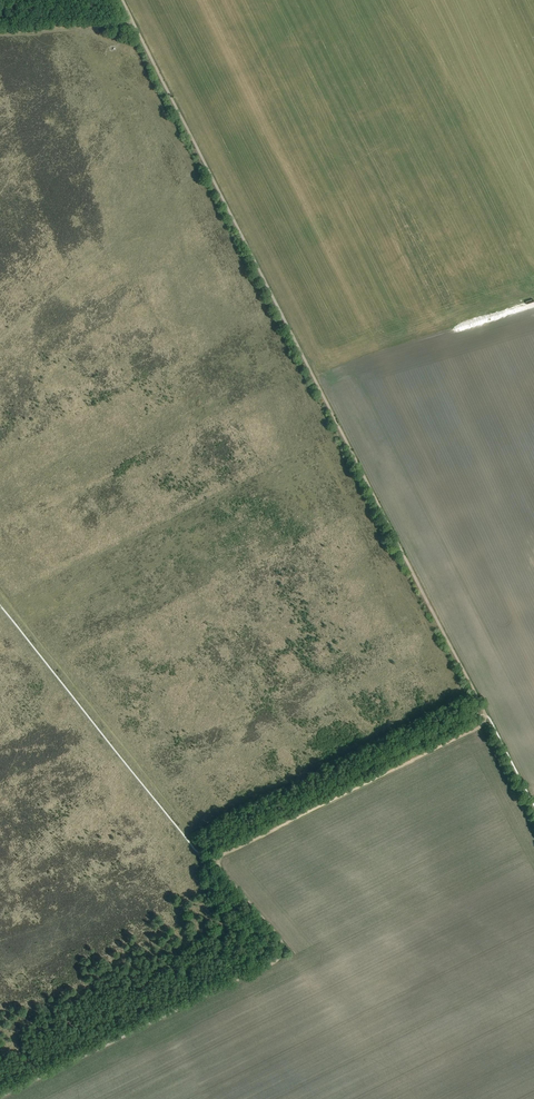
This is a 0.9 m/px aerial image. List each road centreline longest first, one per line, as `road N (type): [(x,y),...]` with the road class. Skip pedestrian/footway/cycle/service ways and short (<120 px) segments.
road 1 (track): [(134,24),(485,715),(474,730),(216,862)]
road 2 (track): [(216,862),(281,942),(278,959),(0,1097)]
road 3 (track): [(0,594),(183,822),(185,837)]
road 4 (track): [(0,33),(134,24)]

